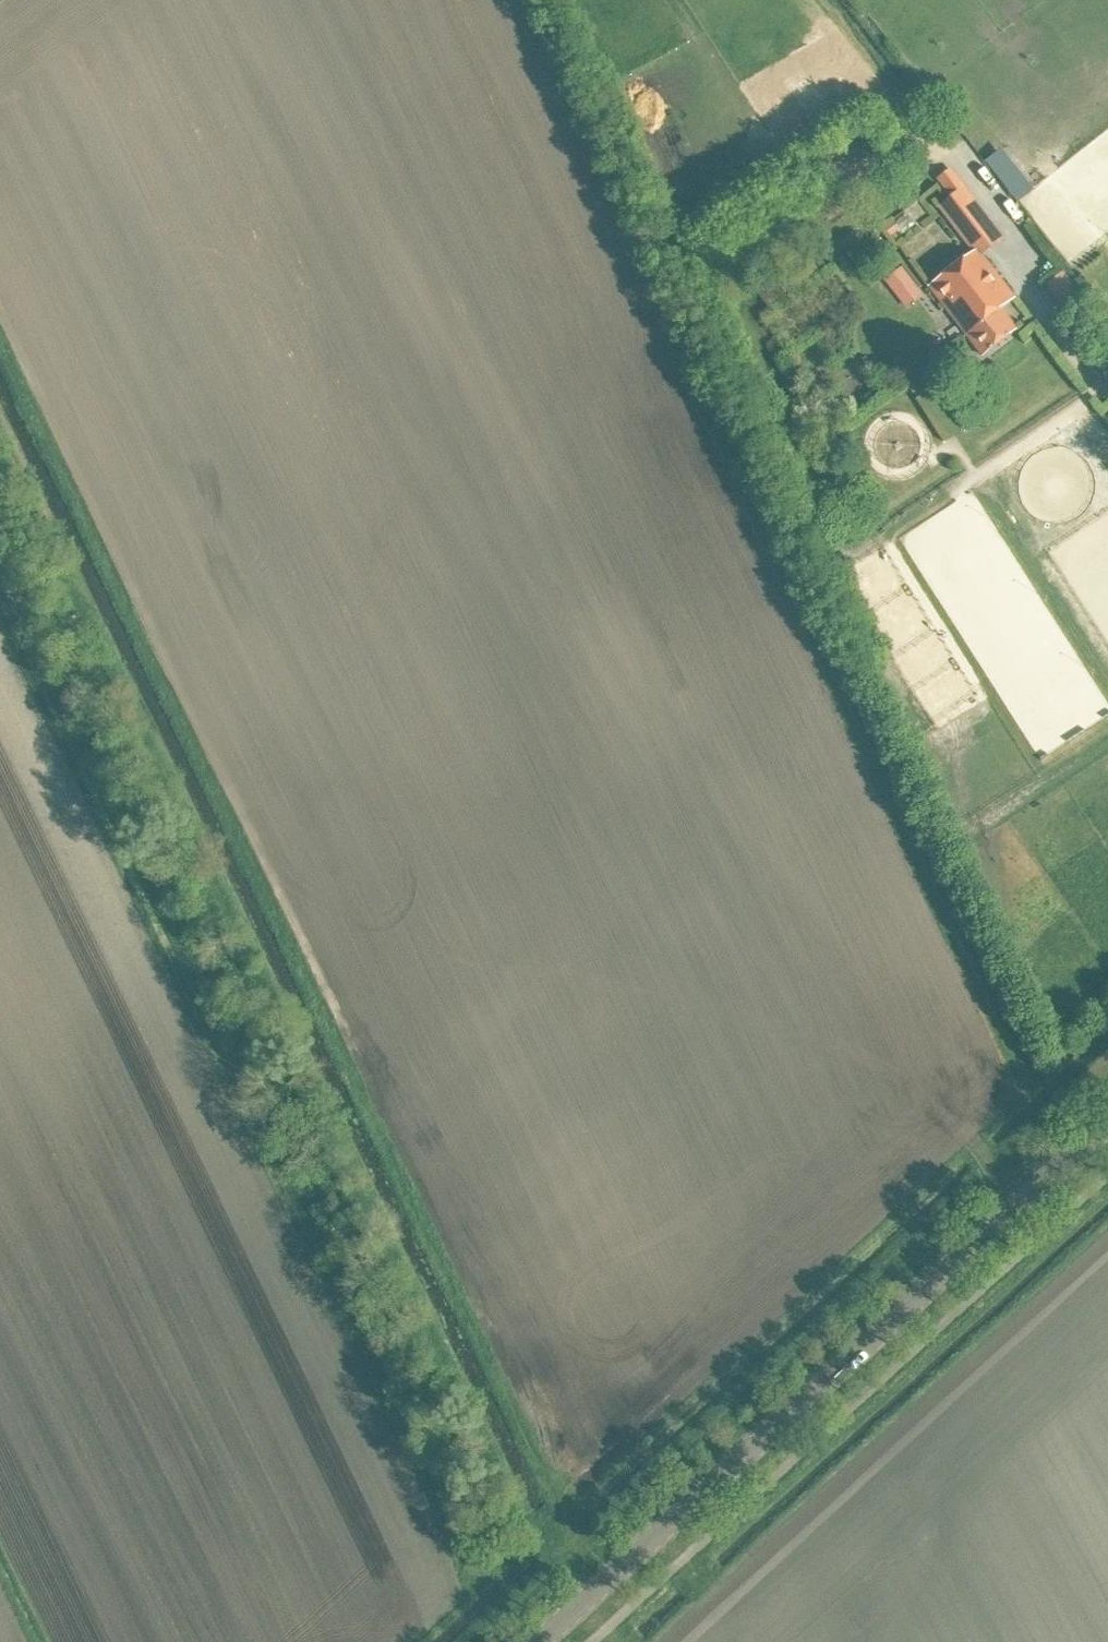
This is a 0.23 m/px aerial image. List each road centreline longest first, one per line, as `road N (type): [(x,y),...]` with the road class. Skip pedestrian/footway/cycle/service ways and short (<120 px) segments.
road 1 (tertiary): [(539,1641),(1107,1127)]

